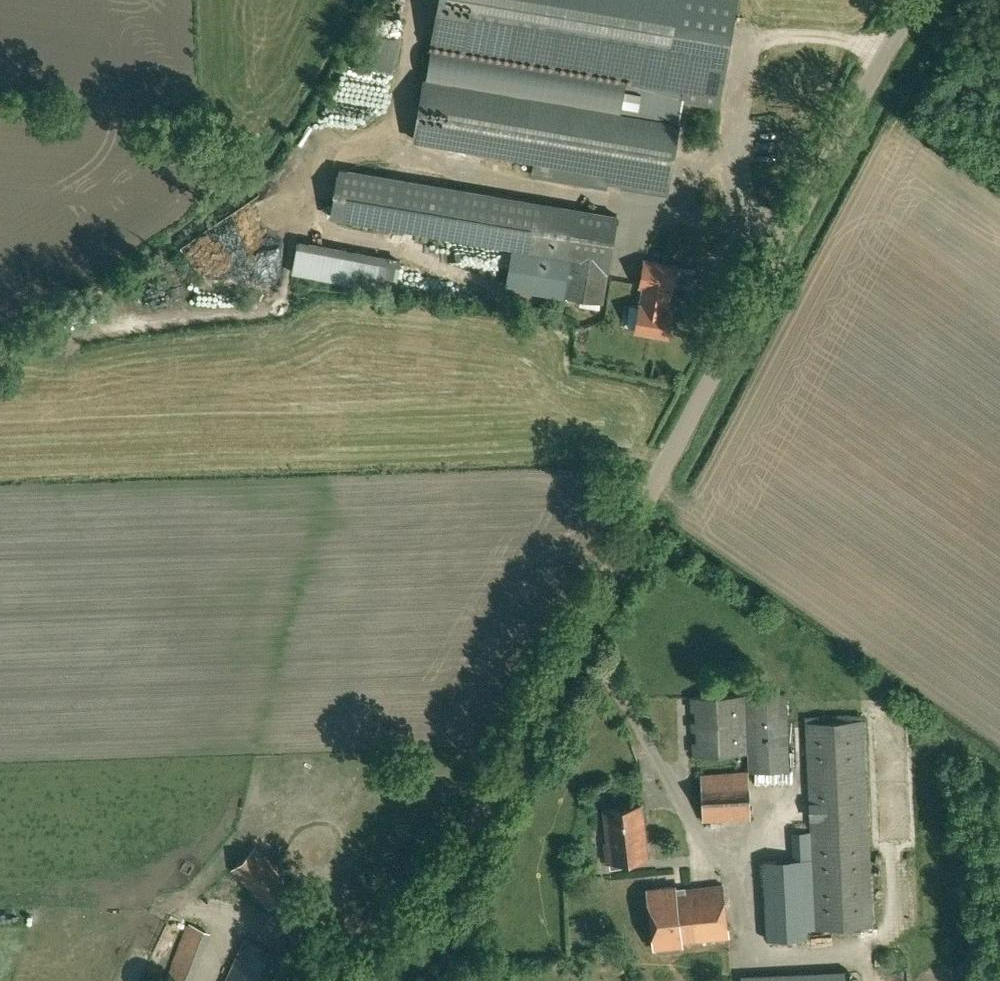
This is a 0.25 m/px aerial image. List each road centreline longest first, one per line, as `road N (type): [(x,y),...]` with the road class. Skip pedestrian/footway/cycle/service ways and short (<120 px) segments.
road 1 (unclassified): [(395,979),(921,0)]
road 2 (unclassified): [(229,919),(355,967)]

